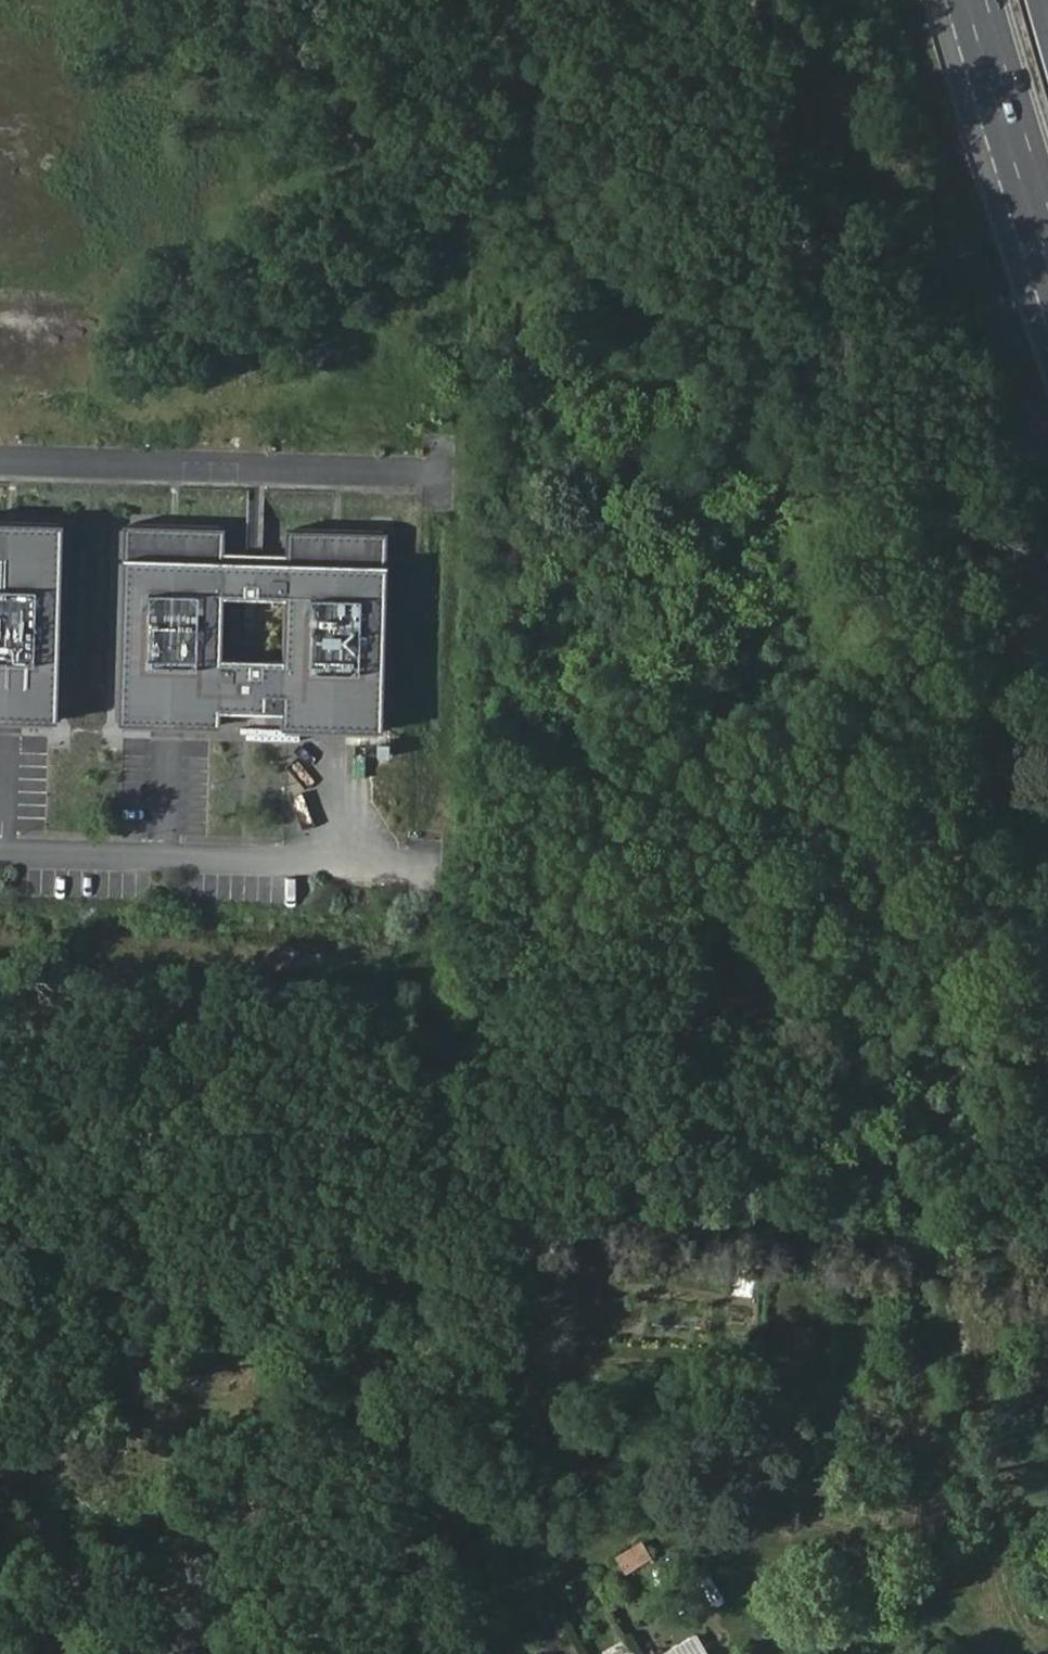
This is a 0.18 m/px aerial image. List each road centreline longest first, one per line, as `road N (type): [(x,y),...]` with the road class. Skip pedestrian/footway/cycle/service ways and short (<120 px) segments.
road 1 (motorway): [(977,0),(1047,222)]

